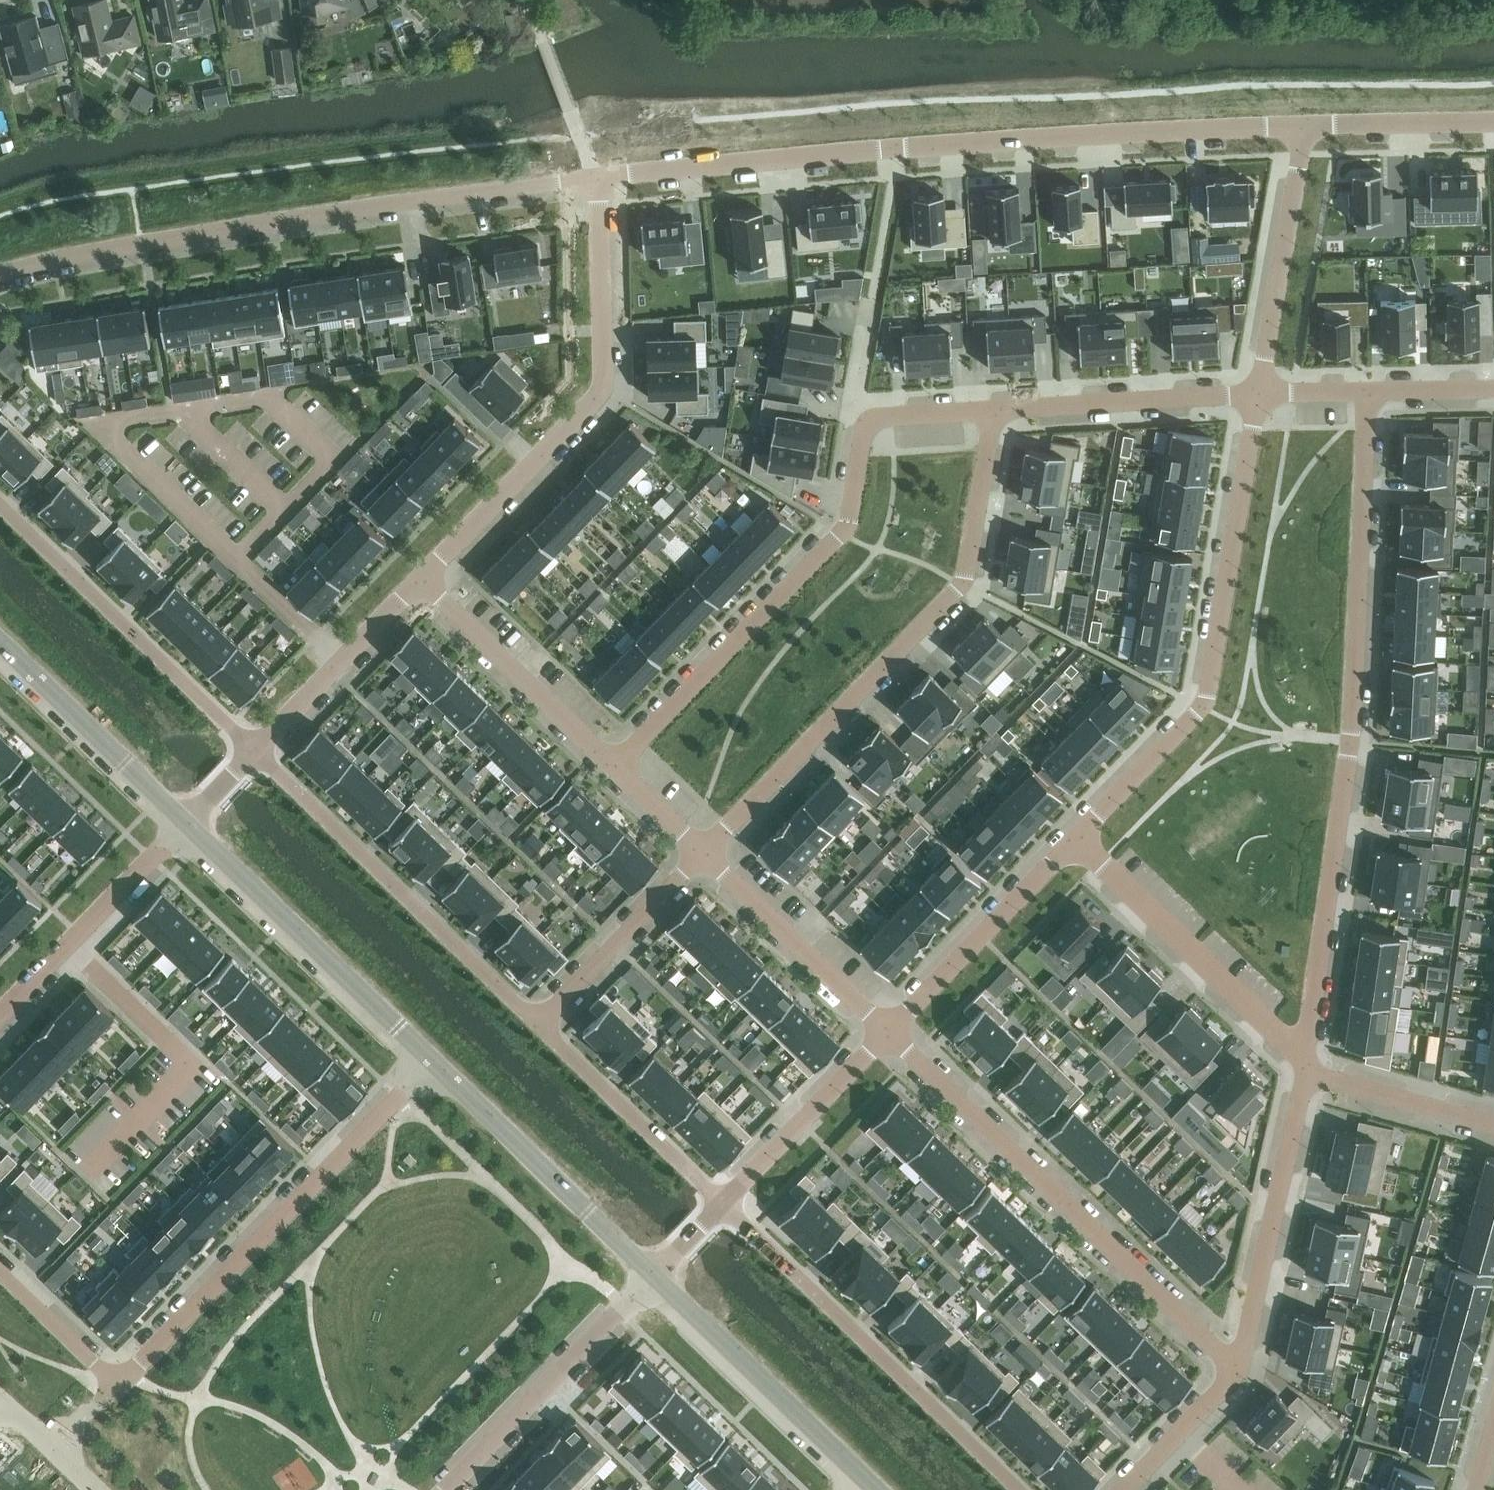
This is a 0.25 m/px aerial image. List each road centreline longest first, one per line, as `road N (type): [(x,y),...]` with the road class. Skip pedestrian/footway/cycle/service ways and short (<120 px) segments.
road 1 (residential): [(598,180),(1302,122)]
road 2 (residential): [(1305,1071),(1350,726),(1366,388)]
road 3 (residential): [(598,180),(142,245),(0,274)]
road 4 (residential): [(703,853),(957,582),(974,543),(992,409)]
road 5 (residential): [(1259,393),(1202,704),(1073,841)]
road 6 (residential): [(889,1034),(1235,1367)]
road 7 (residential): [(419,572),(597,390),(598,180)]
road 8 (residential): [(434,1060),(116,1383)]
road 9 (residential): [(615,763),(833,540),(849,517),(866,419)]
road 10 (residential): [(722,1205),(1019,1489)]
road 11 (residential): [(254,745),(537,1024)]
road 12 (residential): [(0,502),(254,745)]
road 13 (tertiary): [(182,826),(434,1060)]
road 14 (residential): [(1305,1071),(1073,841)]
road 15 (tertiary): [(434,1060),(656,1278)]
road 16 (residential): [(1235,1367),(1305,1071)]
road 17 (tertiary): [(656,1278),(875,1489)]
road 18 (residential): [(449,1489),(656,1278)]
road 19 (residential): [(1302,122),(1259,393)]
road 20 (residential): [(419,572),(615,763)]
road 21 (residential): [(992,409),(1259,393)]
road 22 (residential): [(1073,841),(889,1034)]
road 23 (residential): [(703,853),(889,1034)]
road 24 (residential): [(0,1011),(182,826)]
road 25 (residential): [(537,1024),(722,1205)]
road 26 (tertiary): [(0,642),(182,826)]
road 27 (residential): [(254,745),(419,572)]
road 28 (residential): [(889,1034),(722,1205)]
road 29 (residential): [(537,1024),(703,853)]
road 30 (residential): [(1493,1122),(1305,1071)]
road 31 (residential): [(1302,122),(1493,119)]
road 32 (residential): [(1124,1489),(1235,1367)]
road 33 (residential): [(0,1266),(116,1383)]
road 34 (residential): [(1366,388),(1493,388)]
road 35 (residential): [(866,419),(992,409)]
road 36 (residential): [(615,763),(703,853)]
road 37 (residential): [(866,419),(855,403),(872,299)]

